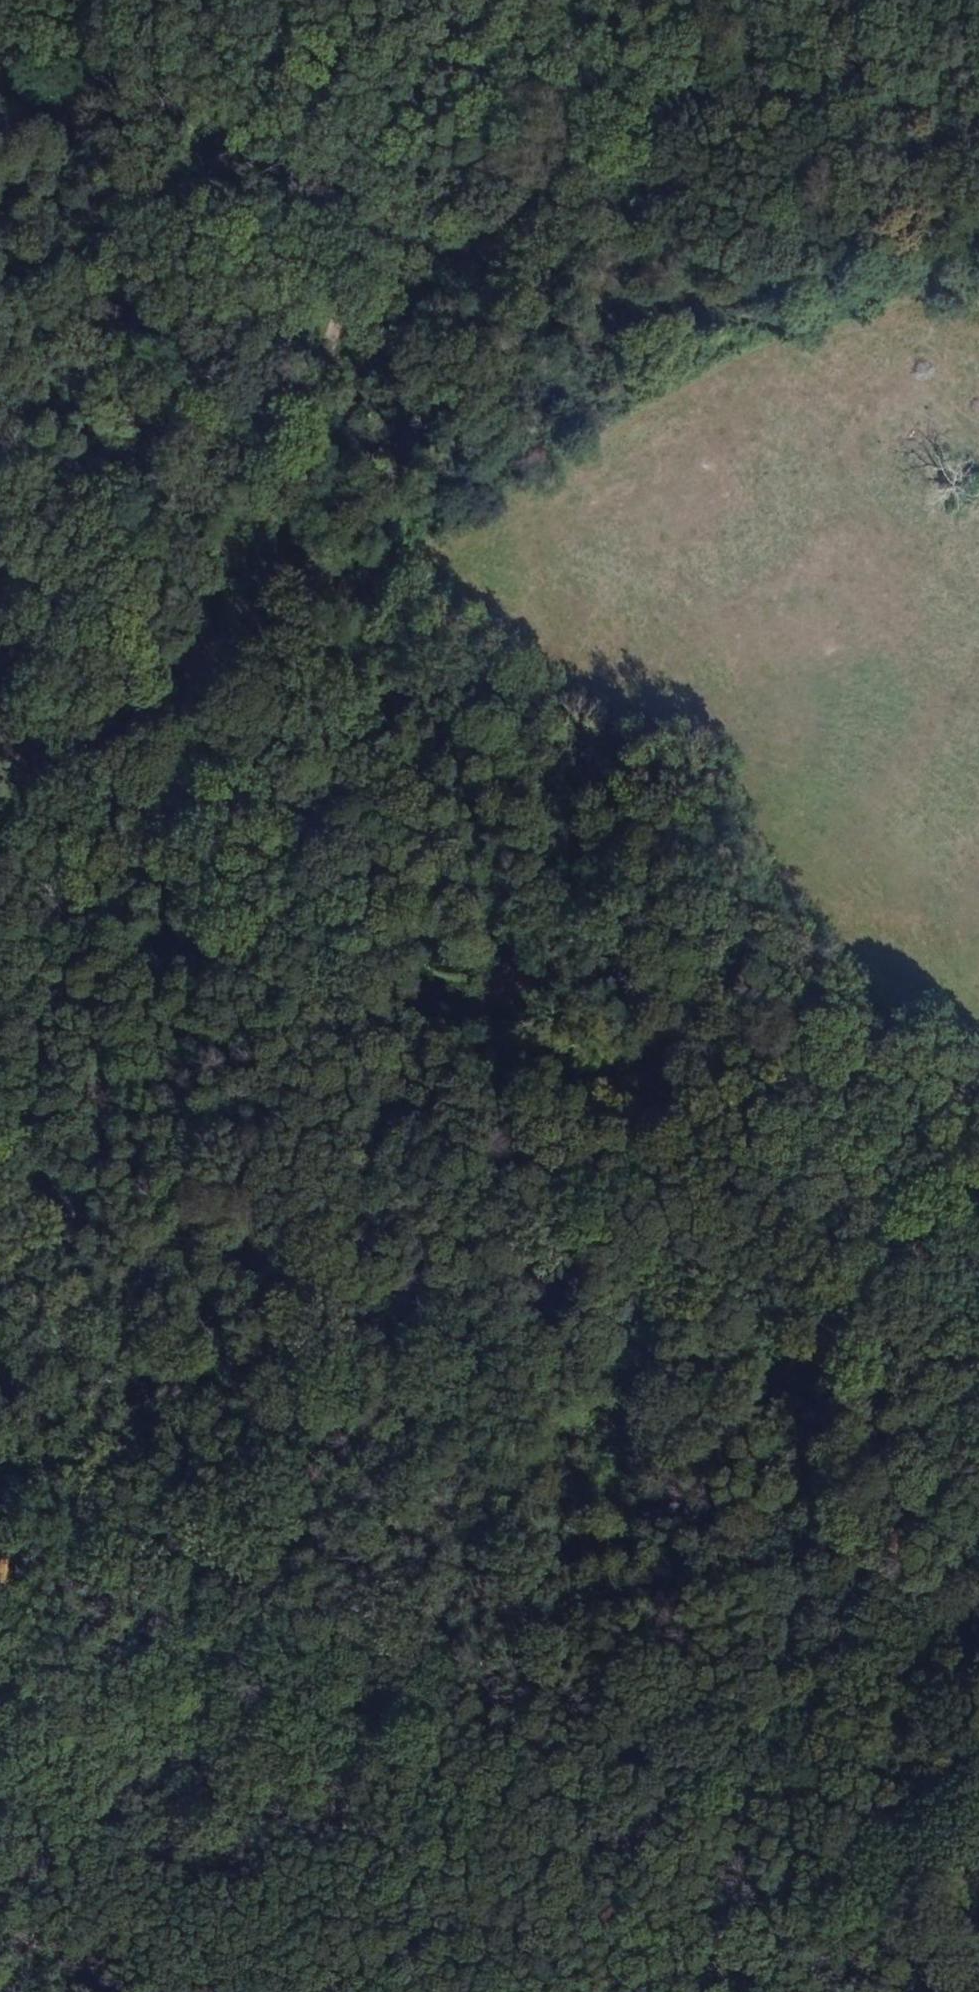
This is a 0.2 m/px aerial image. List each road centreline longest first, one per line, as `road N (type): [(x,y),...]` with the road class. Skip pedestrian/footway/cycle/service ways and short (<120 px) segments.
road 1 (track): [(549,0),(453,141),(360,246),(316,357),(294,450),(280,630),(264,694),(222,760),(192,788),(153,800),(116,798),(74,768),(52,732),(99,569),(100,363),(71,264),(0,203)]

